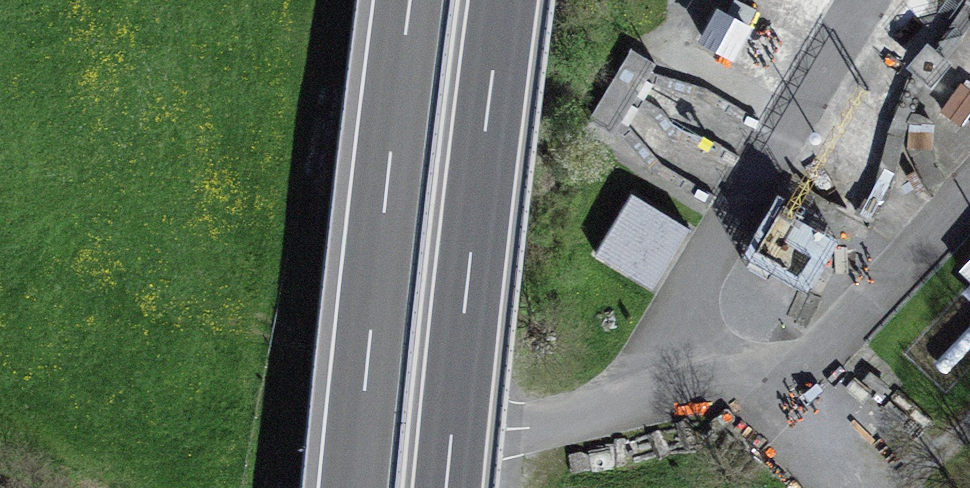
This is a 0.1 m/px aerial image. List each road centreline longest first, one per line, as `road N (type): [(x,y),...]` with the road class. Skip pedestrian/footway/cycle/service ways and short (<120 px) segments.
road 1 (motorway): [(448,487),(504,0)]
road 2 (motorway): [(411,0),(356,487)]

